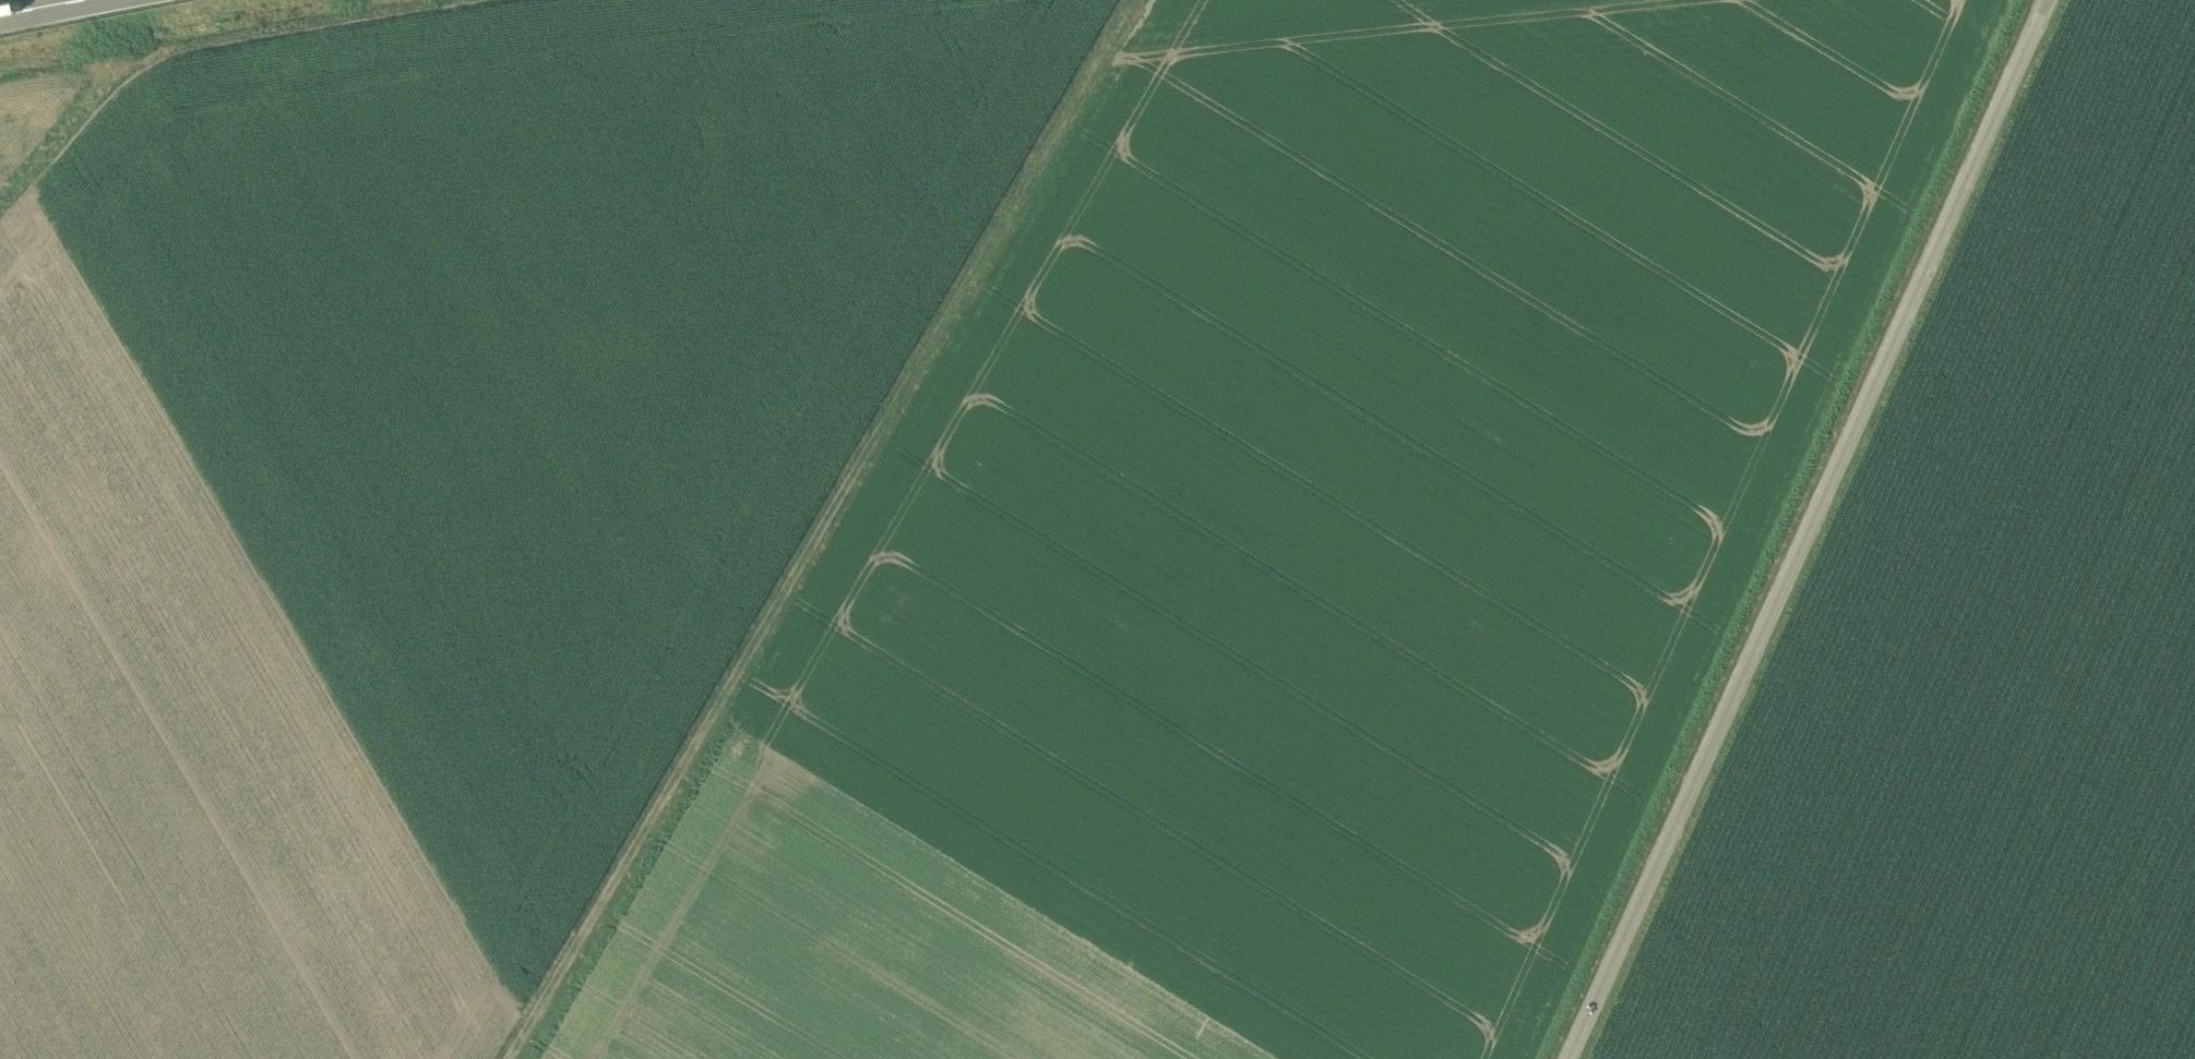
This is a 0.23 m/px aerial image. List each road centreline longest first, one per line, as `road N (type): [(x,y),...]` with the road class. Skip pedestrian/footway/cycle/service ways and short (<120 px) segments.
road 1 (track): [(511,1058),(1134,0)]
road 2 (unclassified): [(2047,0),(1567,1058)]
road 3 (track): [(108,70),(0,199)]

